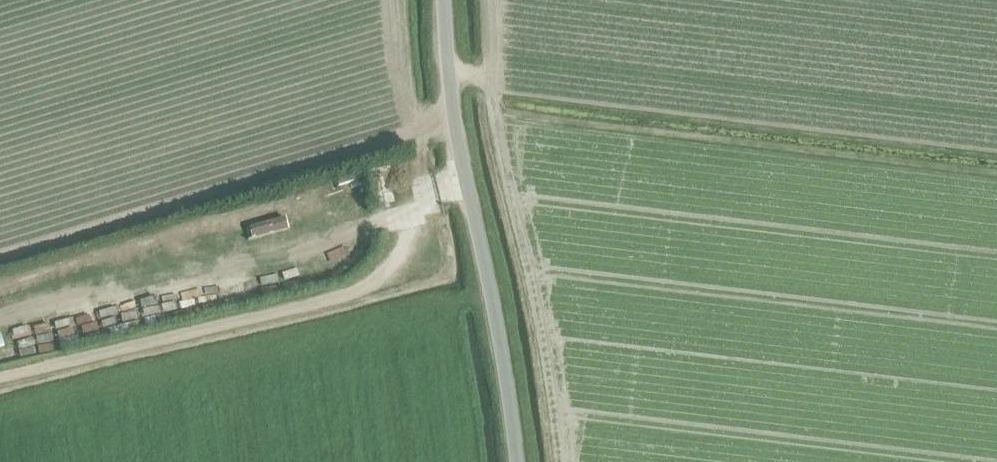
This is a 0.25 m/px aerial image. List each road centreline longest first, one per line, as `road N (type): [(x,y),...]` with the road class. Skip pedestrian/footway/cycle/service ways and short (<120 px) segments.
road 1 (track): [(0,375),(352,294),(386,270),(407,218),(443,186),(468,181)]
road 2 (unclassified): [(518,461),(454,111),(446,0)]

